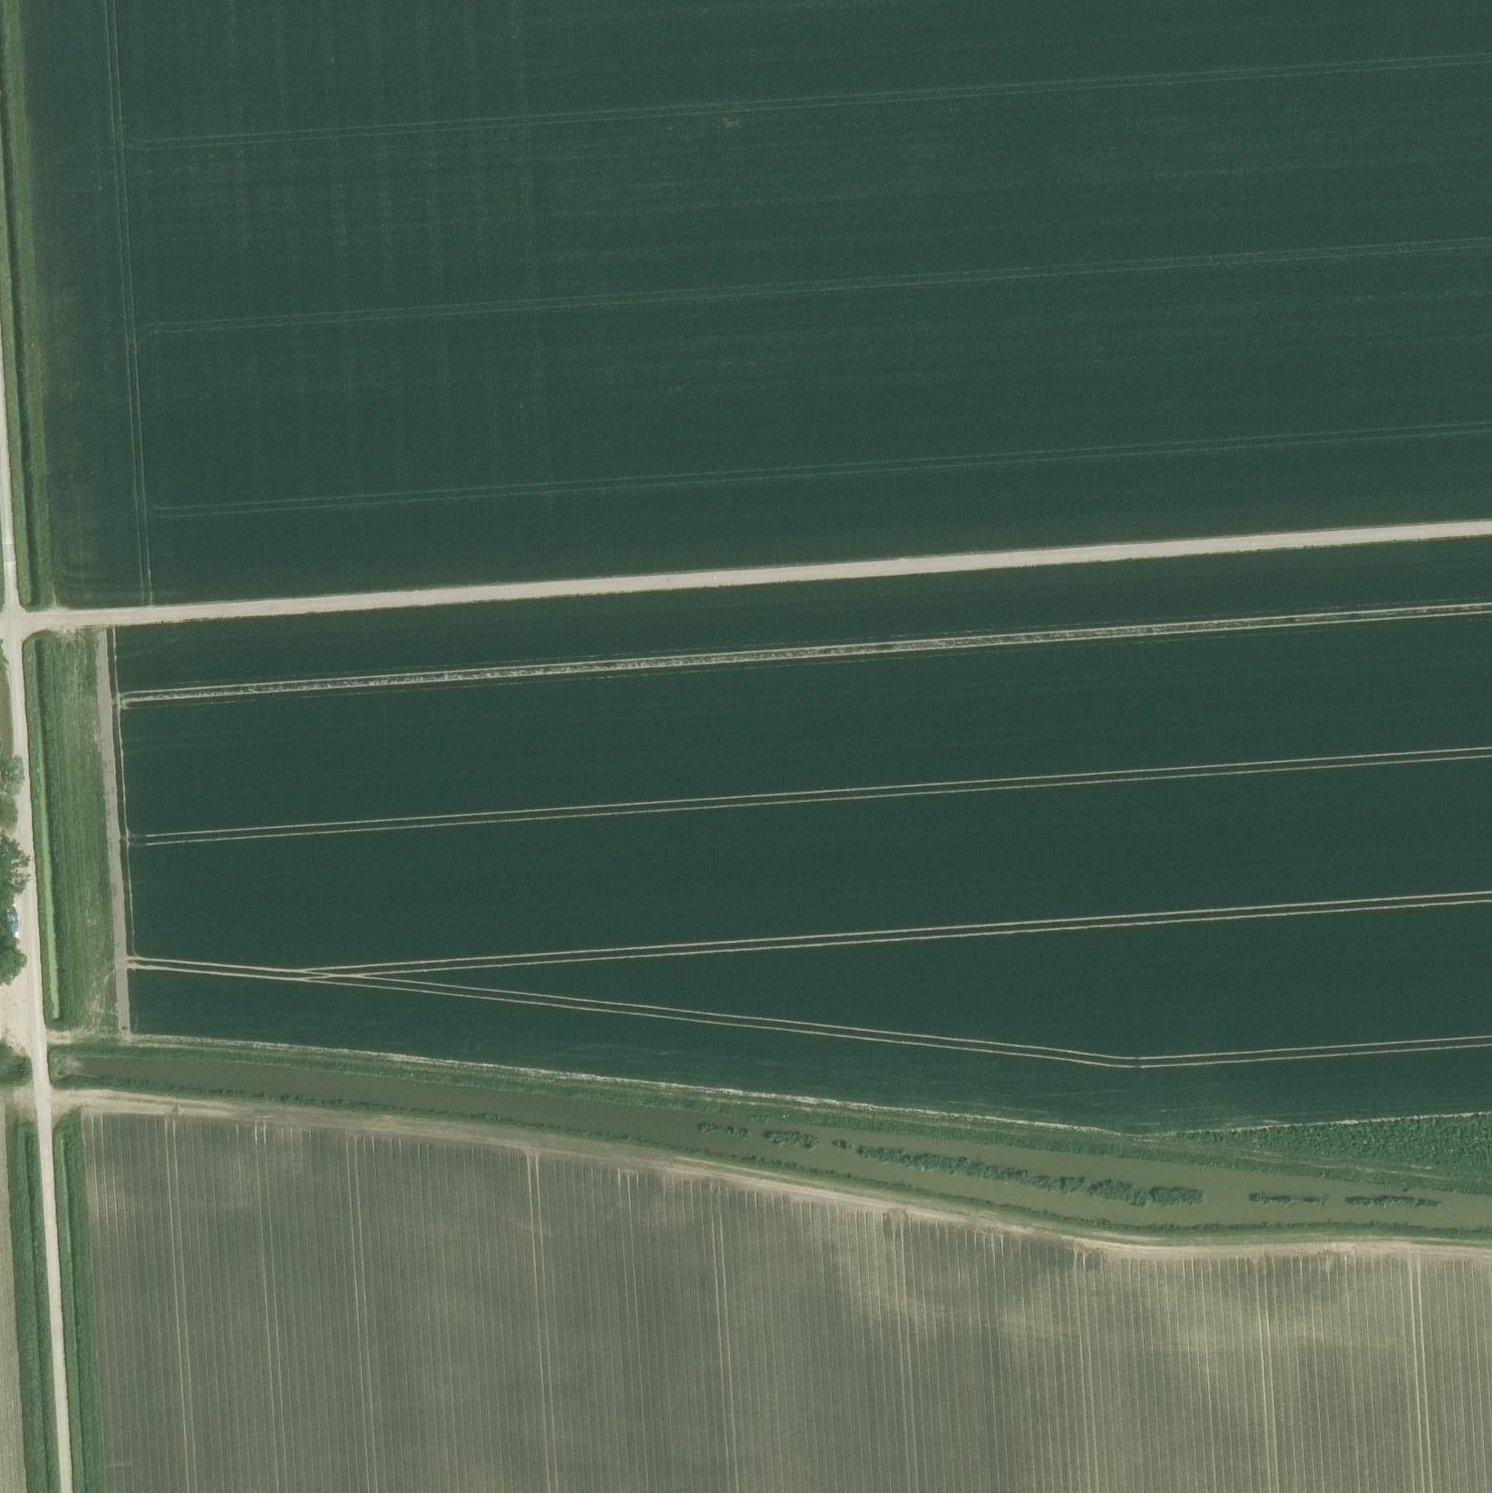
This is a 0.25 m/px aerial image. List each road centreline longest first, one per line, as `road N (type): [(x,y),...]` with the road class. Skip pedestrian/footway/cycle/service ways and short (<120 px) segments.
road 1 (unclassified): [(10,625),(1491,528)]
road 2 (unclassified): [(68,1492),(10,625)]
road 3 (unclassified): [(10,625),(0,426)]

